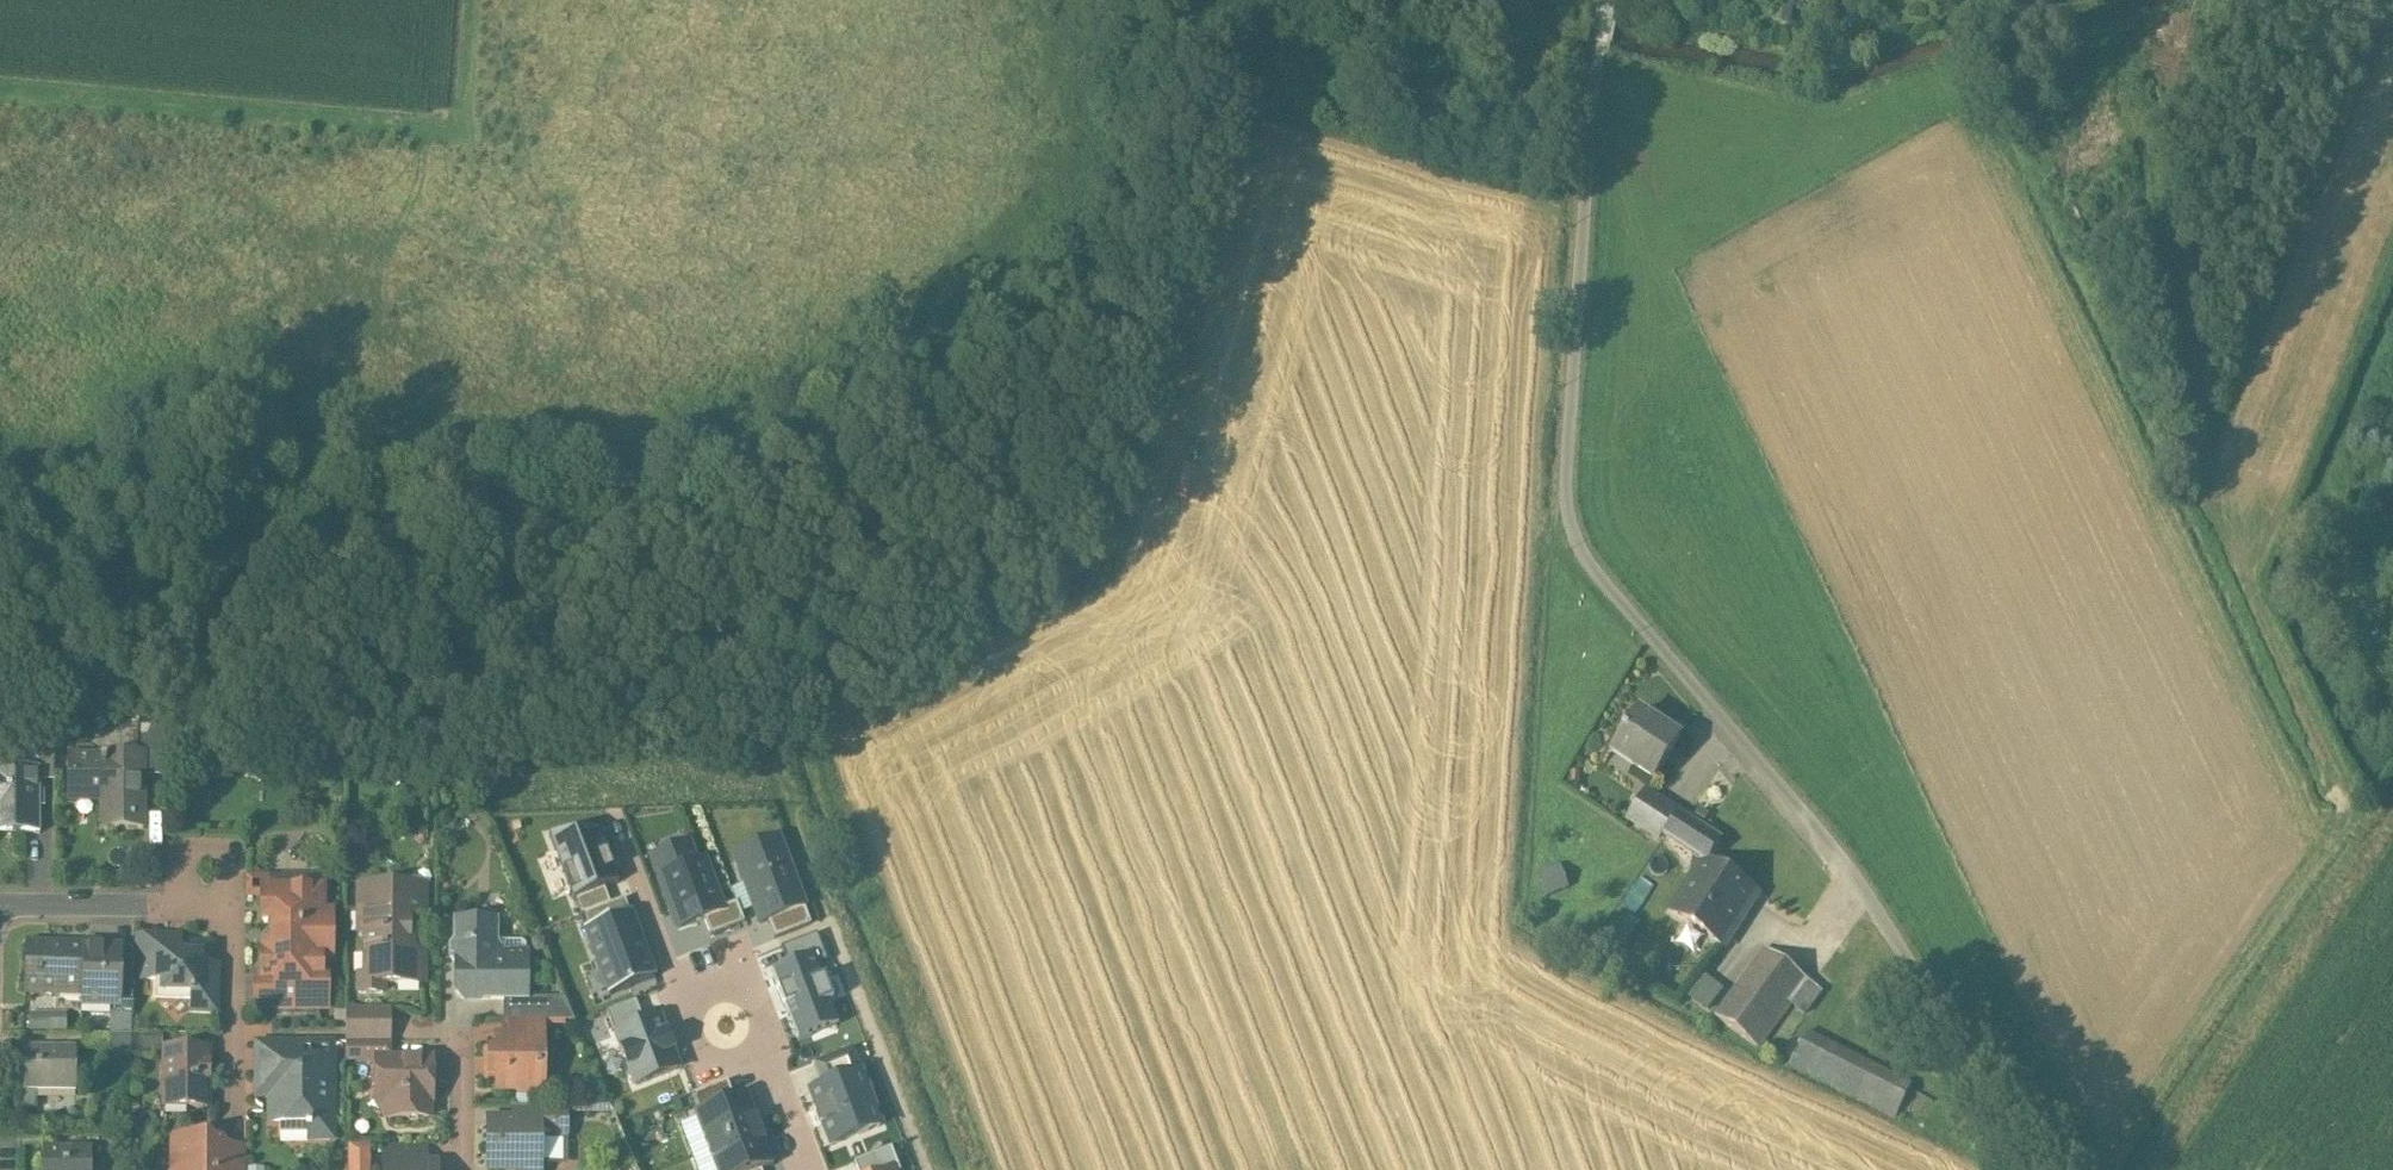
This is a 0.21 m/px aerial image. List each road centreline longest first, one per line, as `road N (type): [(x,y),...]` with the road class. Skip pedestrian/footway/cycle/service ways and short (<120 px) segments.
road 1 (unclassified): [(1608,0),(1594,89),(1567,513),(1582,553),(1836,848),(1986,1080),(2055,1169)]
road 2 (residential): [(0,904),(235,906),(234,1115)]
road 3 (residential): [(757,1042),(761,1015),(748,992),(723,983),(691,1001),(686,1036),(701,1054),(724,1061),(748,1052)]
road 4 (residential): [(814,1169),(757,1042)]
road 5 (residential): [(462,1169),(461,1049)]

